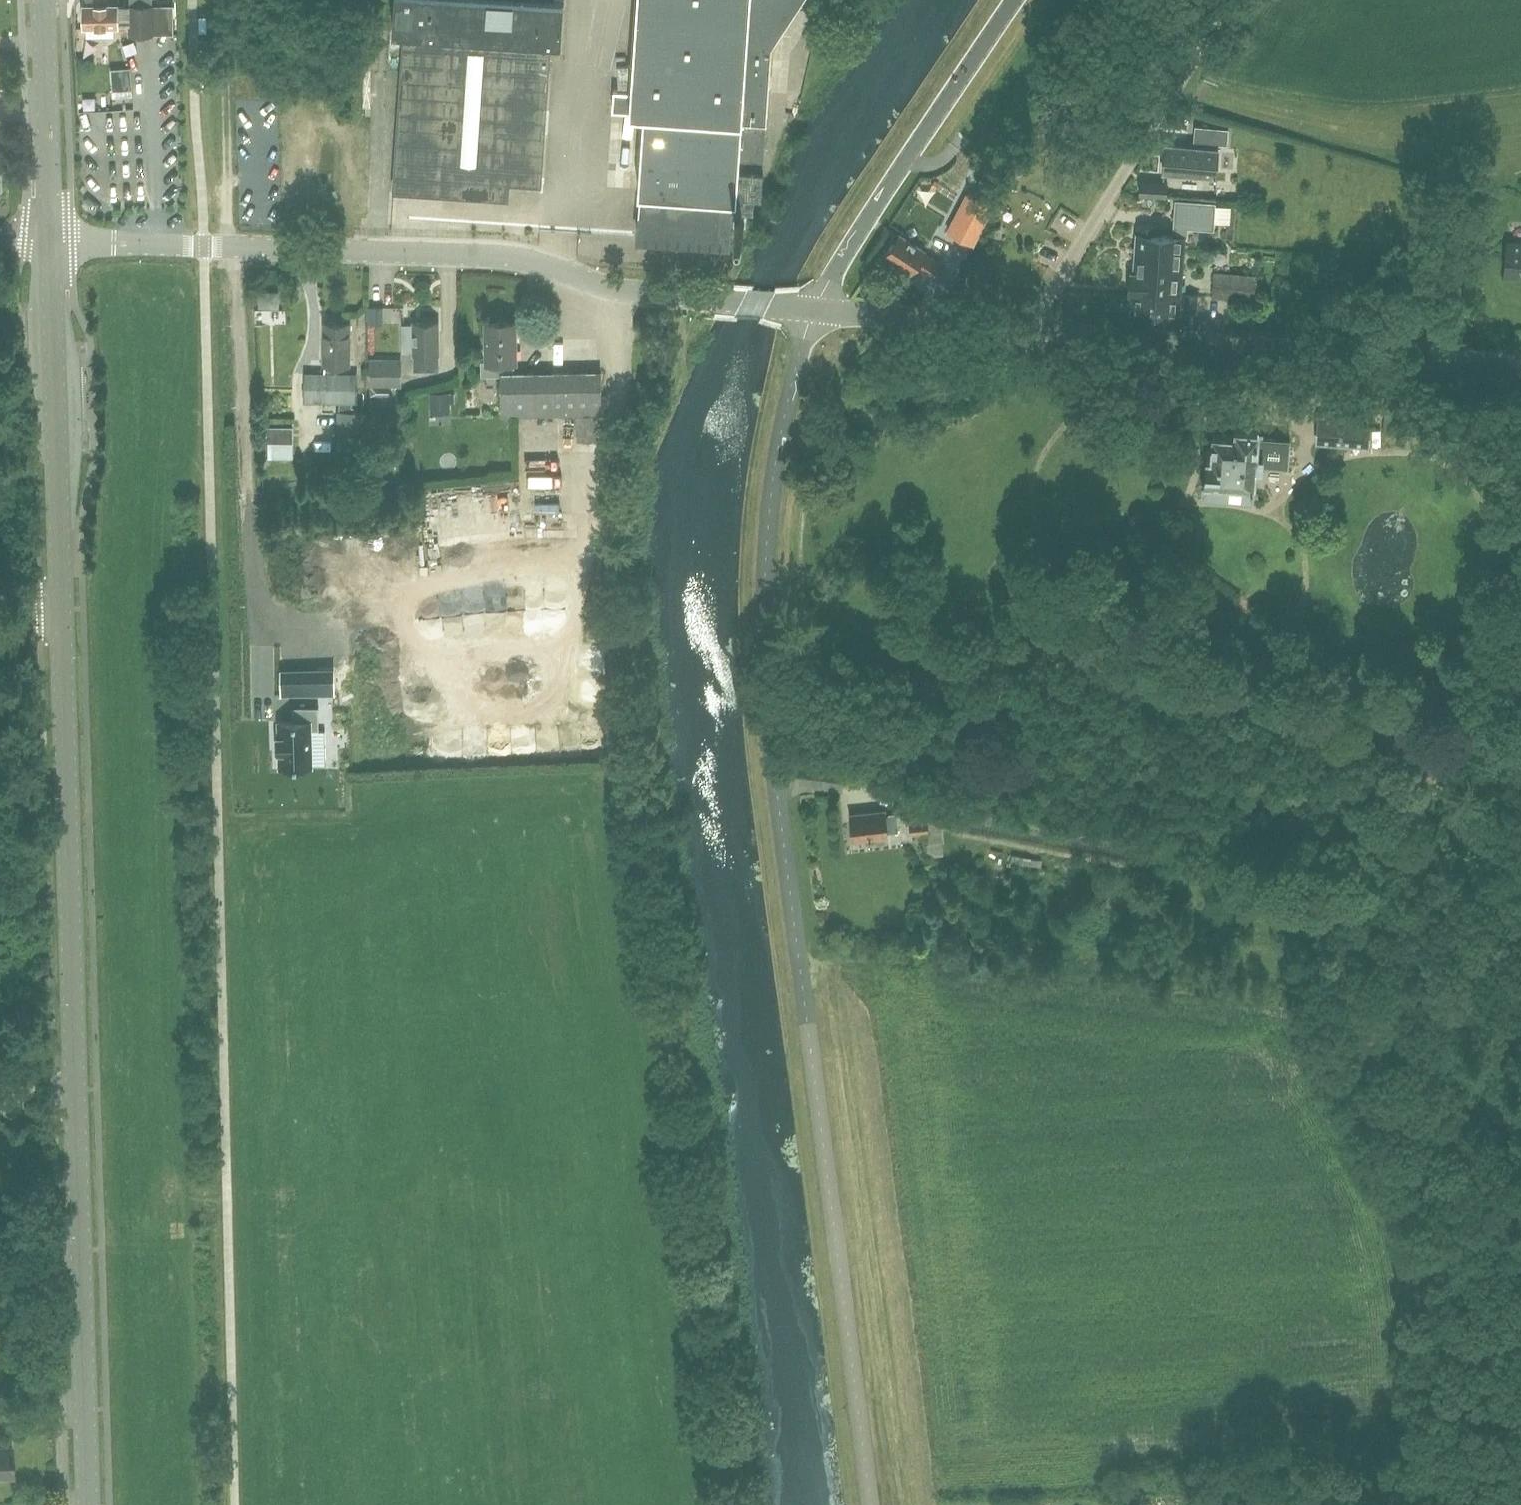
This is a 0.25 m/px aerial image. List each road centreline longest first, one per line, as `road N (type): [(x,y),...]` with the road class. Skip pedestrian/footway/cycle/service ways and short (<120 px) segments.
road 1 (unclassified): [(868,1504),(762,697),(763,508),(811,309)]
road 2 (secondary): [(88,1504),(61,608)]
road 3 (tertiary): [(811,309),(613,289),(545,265),(482,255),(50,241)]
road 4 (tertiary): [(1520,369),(1033,330)]
road 5 (unclassified): [(1033,330),(1231,0)]
road 6 (secondary): [(61,608),(50,241)]
road 7 (unclassified): [(811,309),(1009,0)]
road 8 (secondary): [(50,241),(41,0)]
road 9 (tertiary): [(1033,330),(811,309)]

